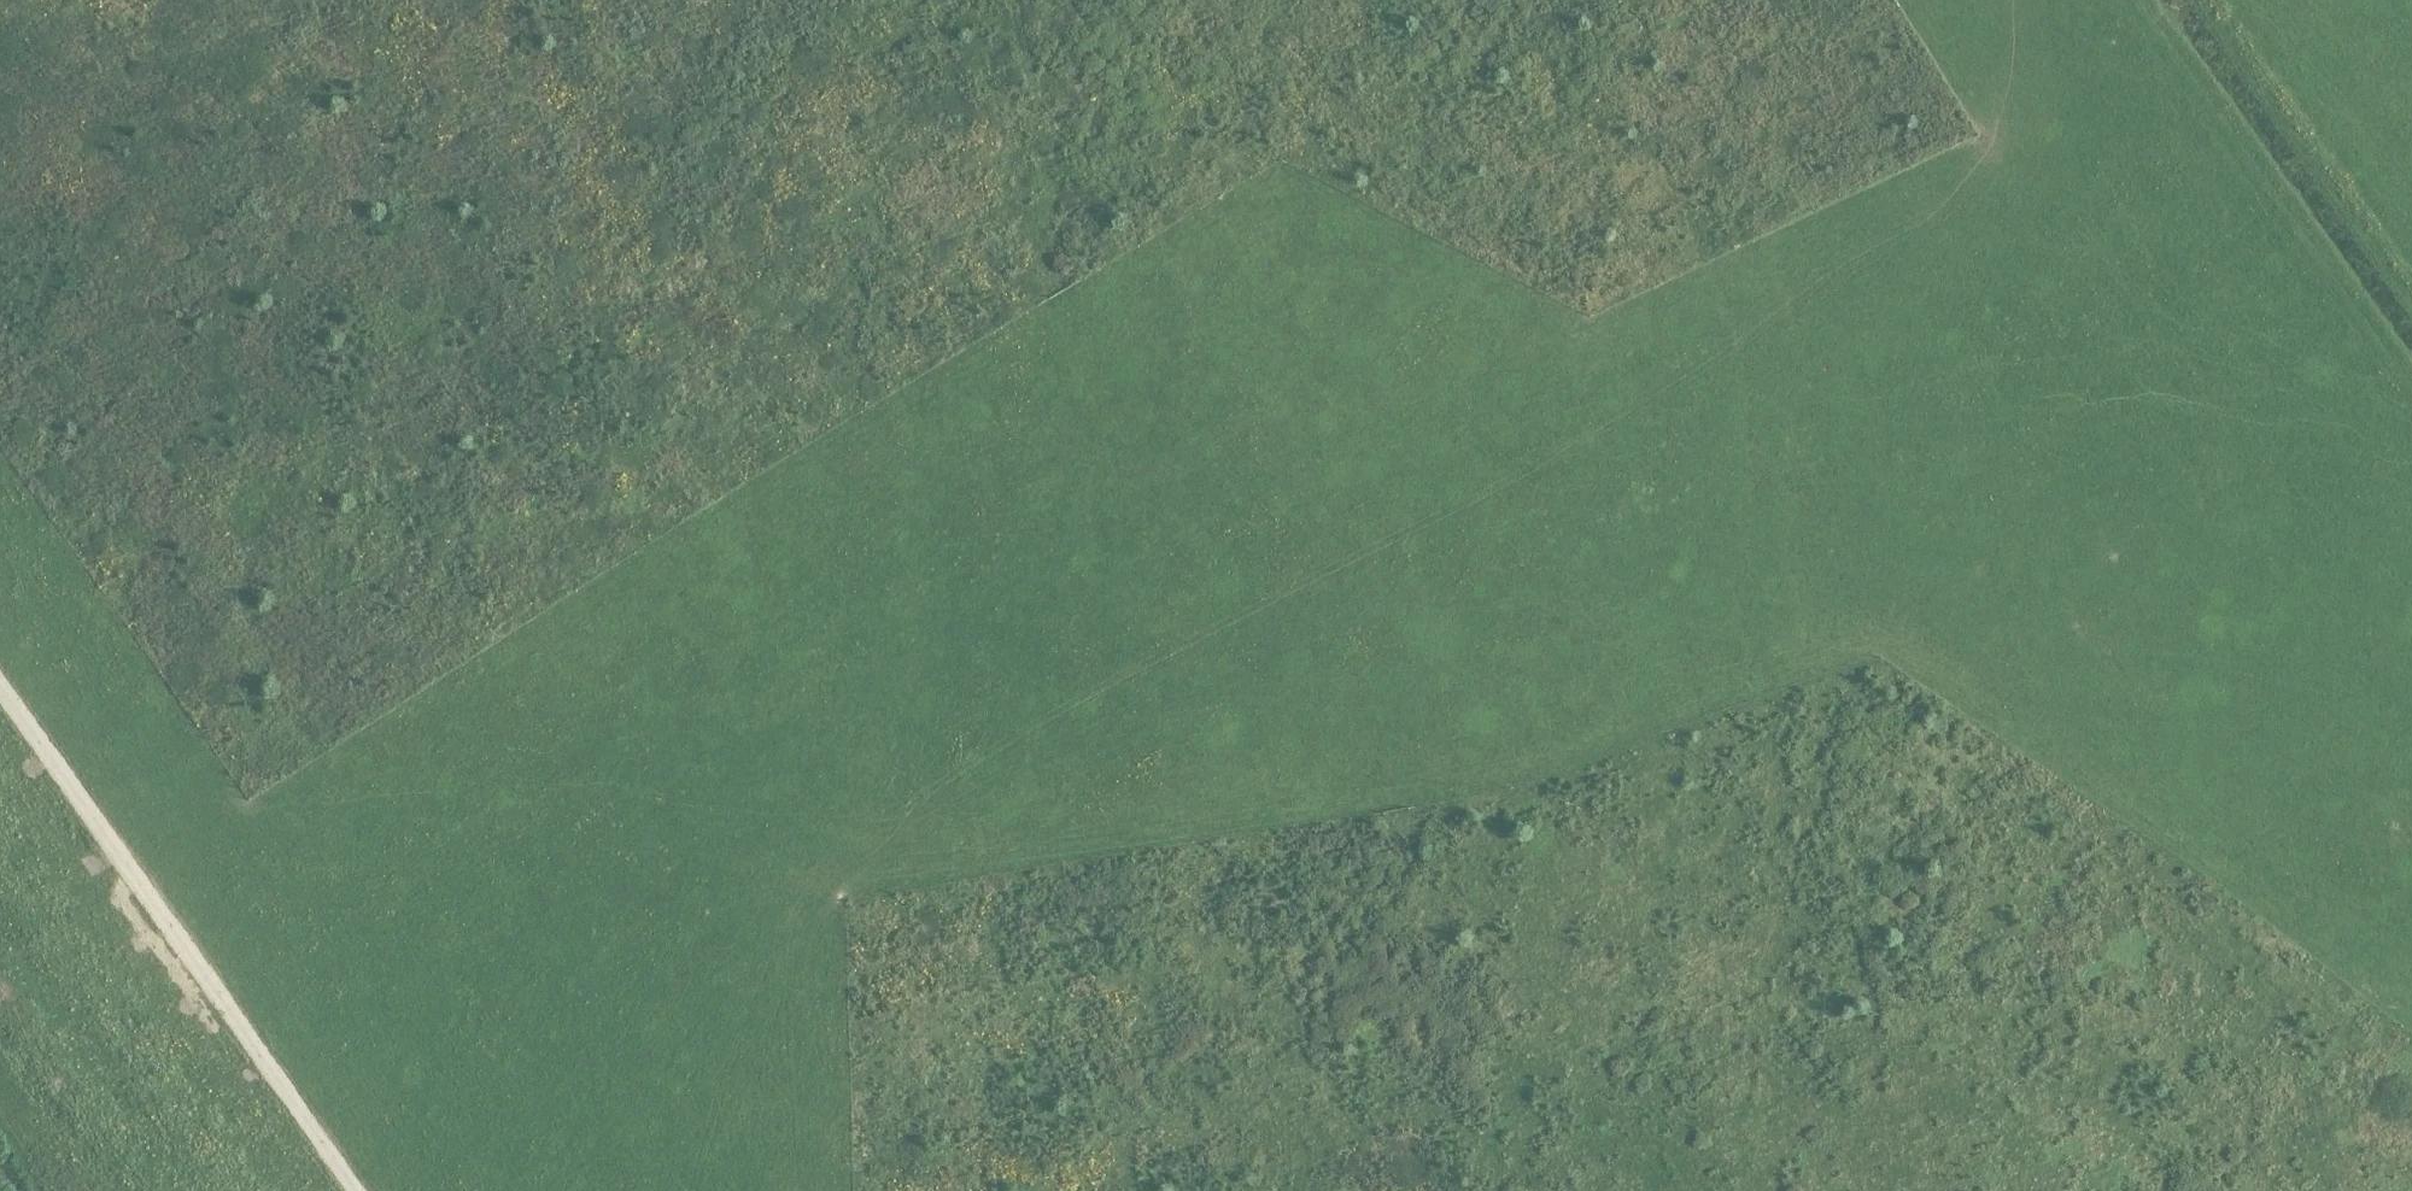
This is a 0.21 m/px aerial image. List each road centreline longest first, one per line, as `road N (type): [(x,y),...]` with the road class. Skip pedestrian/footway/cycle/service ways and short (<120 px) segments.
road 1 (track): [(361,1190),(0,684)]

